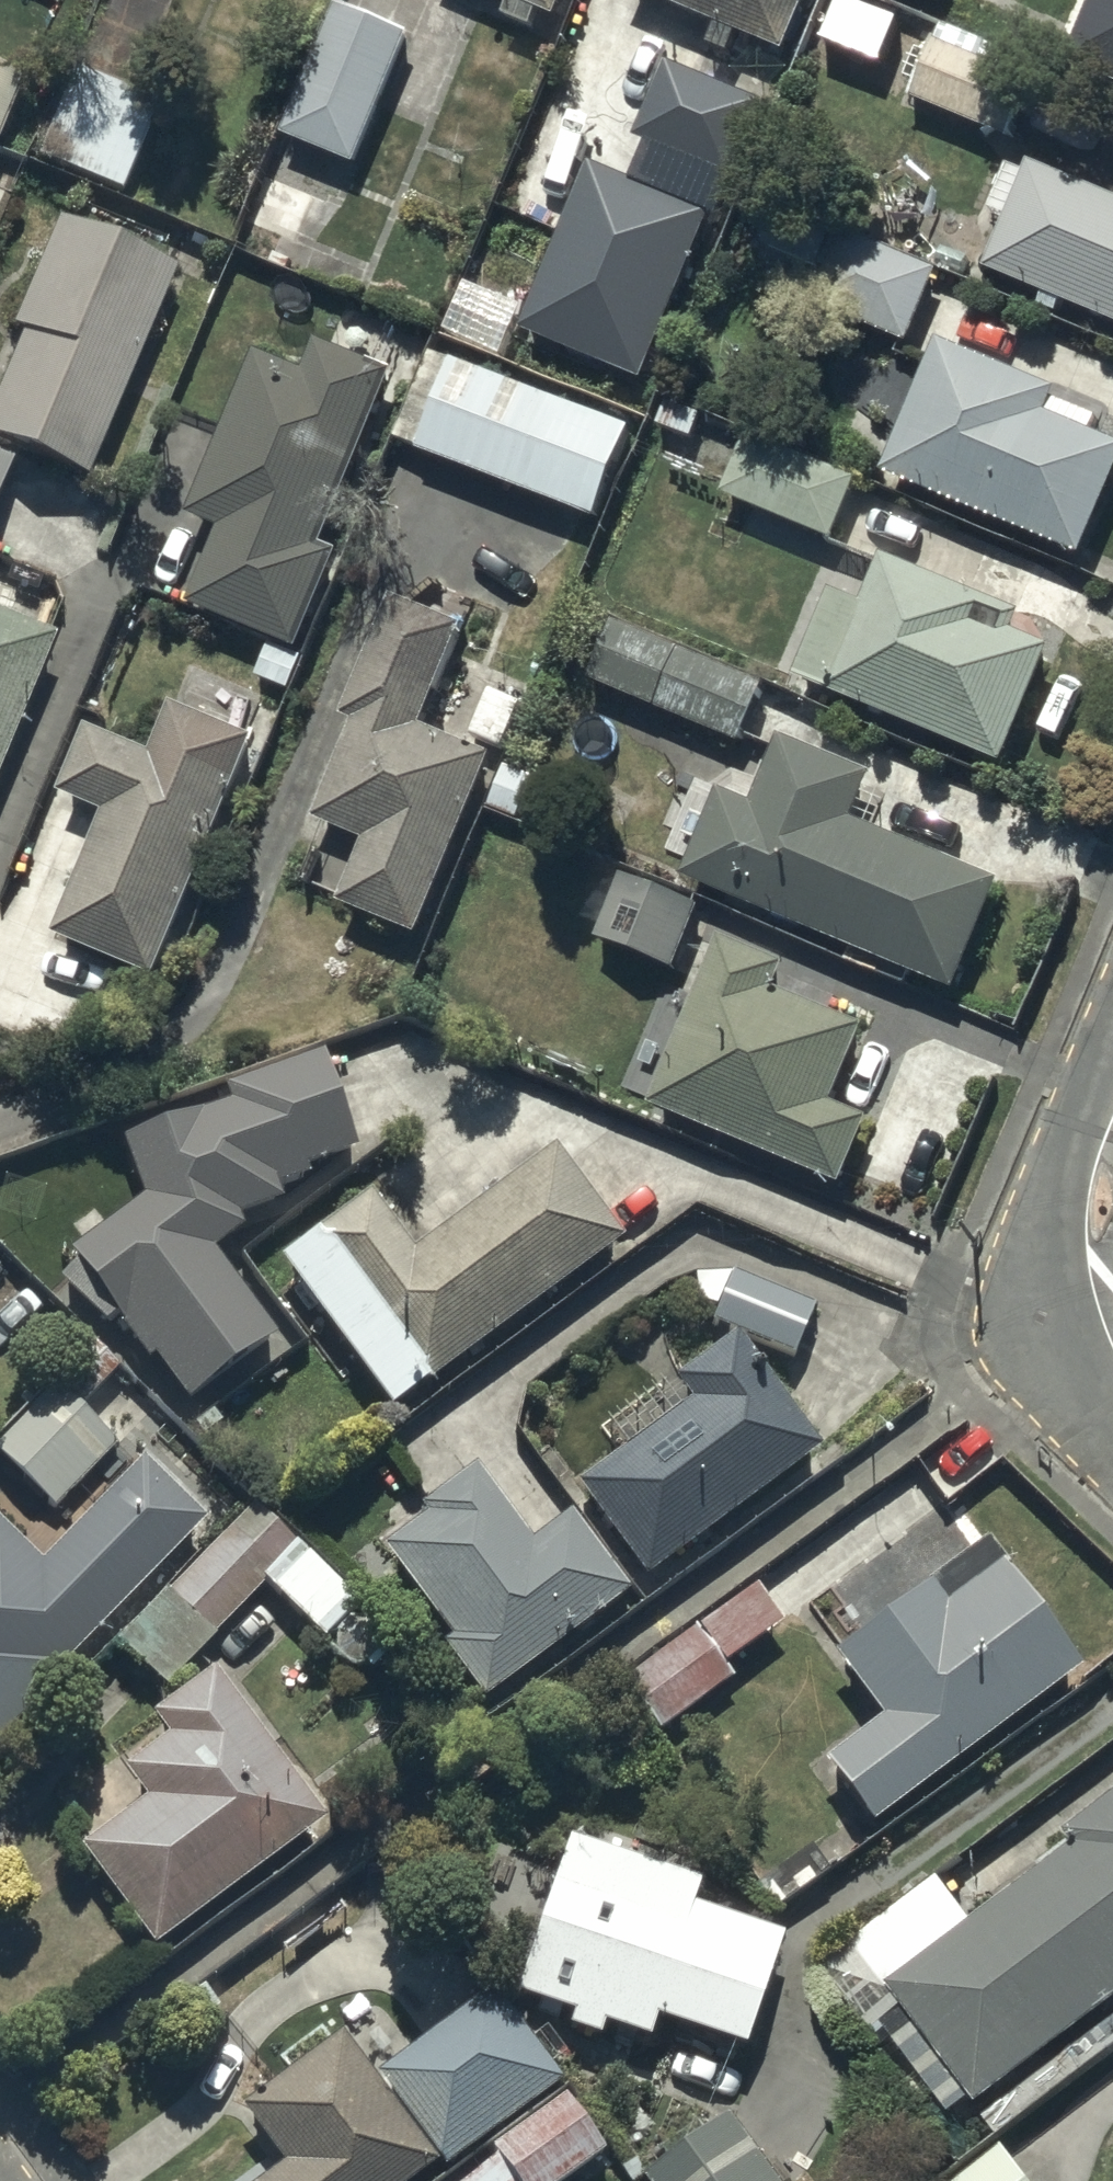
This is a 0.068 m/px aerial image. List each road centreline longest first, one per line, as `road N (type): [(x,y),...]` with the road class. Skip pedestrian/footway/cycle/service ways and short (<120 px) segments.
road 1 (residential): [(1112,1307),(1103,1203),(1112,1160)]

